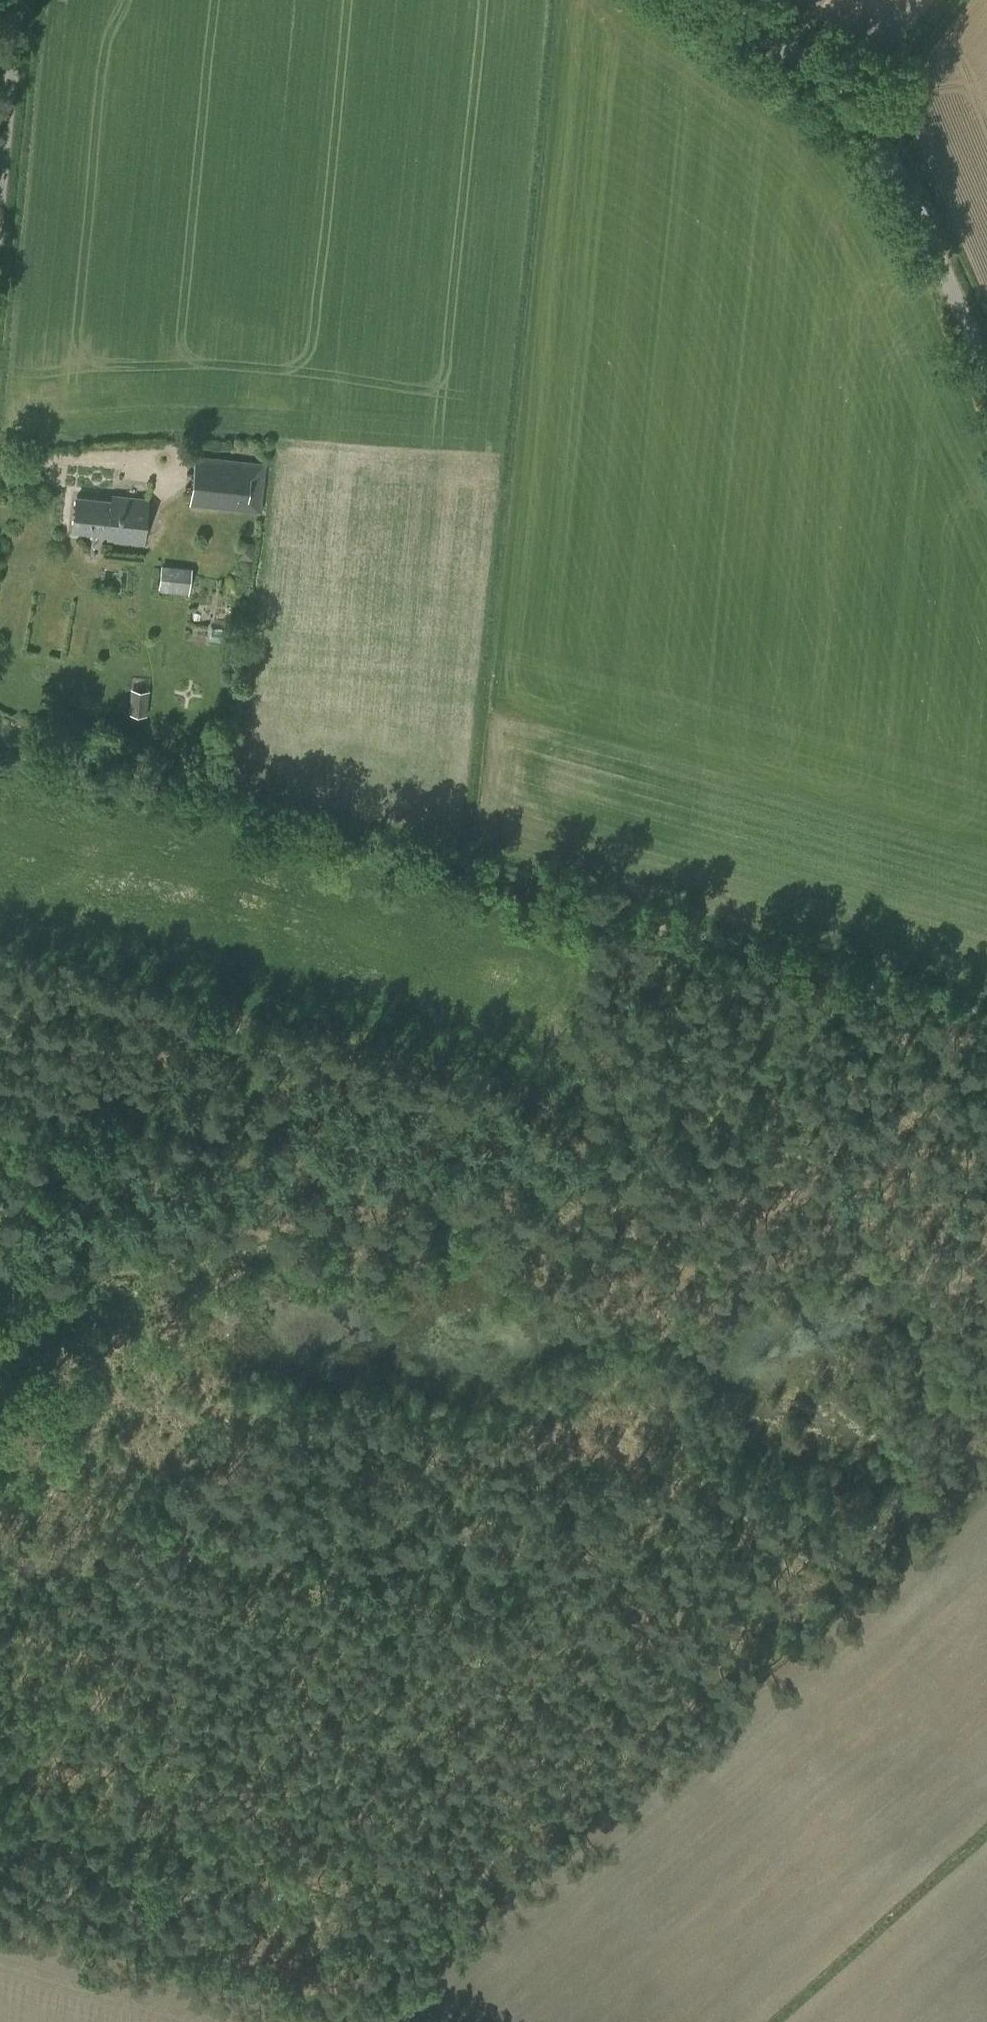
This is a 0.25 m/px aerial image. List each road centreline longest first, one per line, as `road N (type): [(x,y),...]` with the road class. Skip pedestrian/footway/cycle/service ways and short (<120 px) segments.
road 1 (tertiary): [(718,0),(838,85),(865,114),(986,378)]
road 2 (unclassified): [(0,204),(20,0)]

